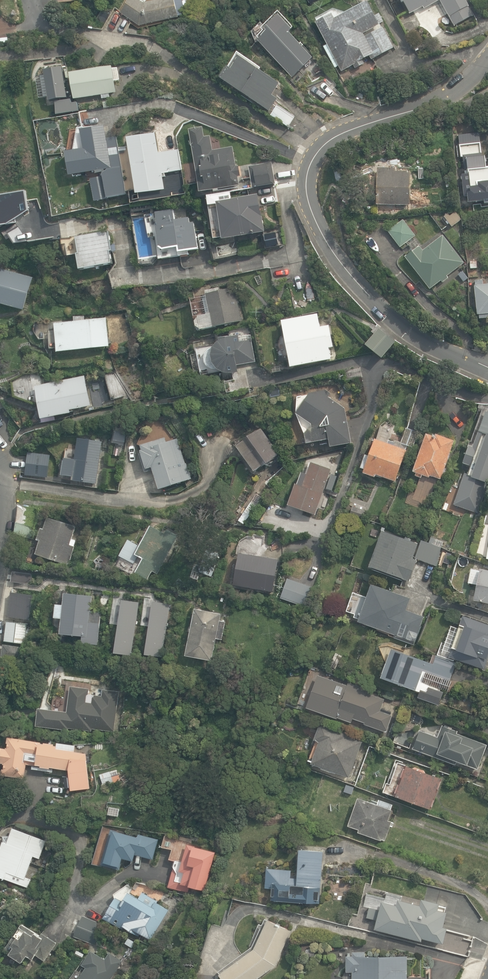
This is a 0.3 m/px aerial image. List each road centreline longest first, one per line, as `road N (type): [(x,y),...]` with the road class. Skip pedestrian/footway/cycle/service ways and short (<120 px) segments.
road 1 (residential): [(37,0),(44,27),(141,44),(319,152)]
road 2 (residential): [(319,152),(307,195),(340,264),(409,330),(487,367)]
road 3 (residential): [(487,58),(456,91),(352,129),(319,152)]
road 4 (residential): [(487,397),(360,359)]

